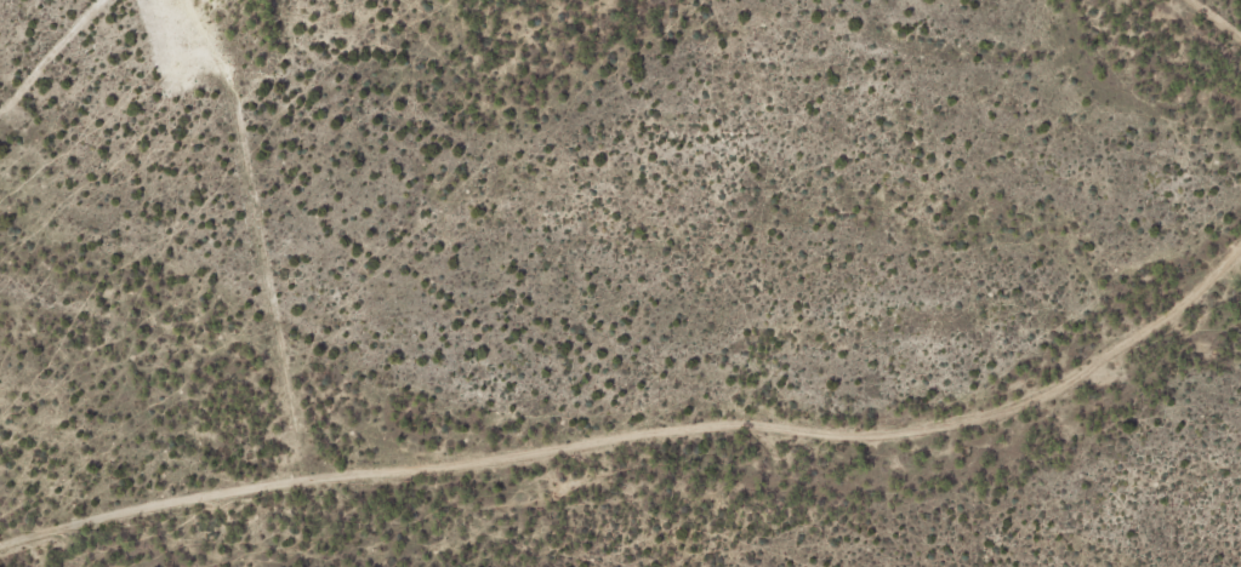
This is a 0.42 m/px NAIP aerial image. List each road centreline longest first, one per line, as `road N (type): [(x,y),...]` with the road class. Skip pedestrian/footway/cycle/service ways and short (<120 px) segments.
road 1 (track): [(0,551),(86,522),(303,482),(731,423),(886,439),(1053,402),(1179,308),(1240,247)]
road 2 (track): [(303,482),(228,75),(192,0)]
road 3 (track): [(0,111),(104,0)]

